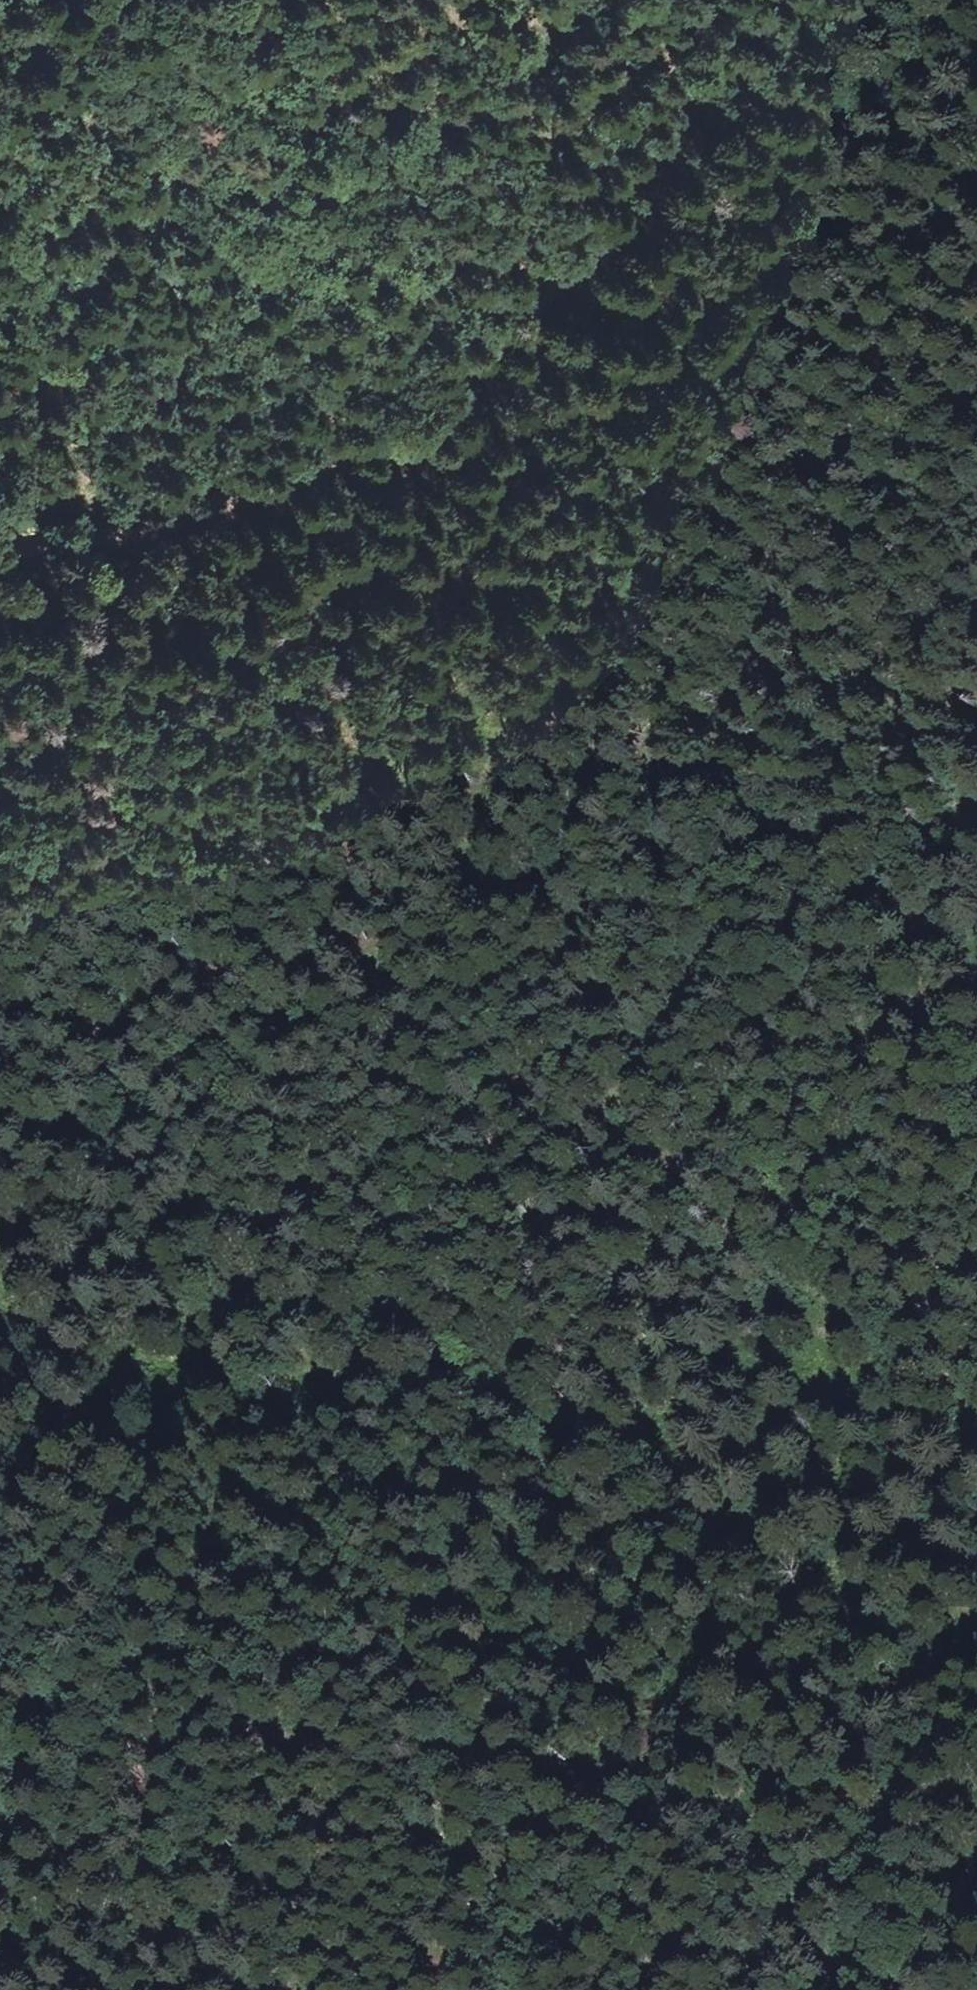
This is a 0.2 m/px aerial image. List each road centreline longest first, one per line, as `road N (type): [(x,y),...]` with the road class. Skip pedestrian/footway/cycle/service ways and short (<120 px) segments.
road 1 (track): [(0,1406),(104,1366),(330,1365),(564,1420),(753,1542),(976,1569)]
road 2 (track): [(0,1670),(108,1736),(318,1734),(523,1819),(648,1846),(721,1831),(815,1877),(885,1964),(919,1989)]

